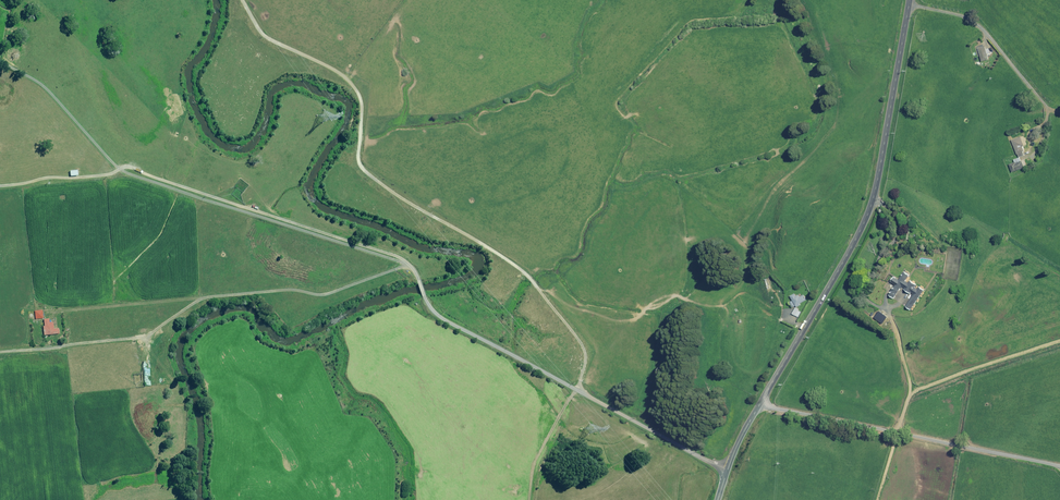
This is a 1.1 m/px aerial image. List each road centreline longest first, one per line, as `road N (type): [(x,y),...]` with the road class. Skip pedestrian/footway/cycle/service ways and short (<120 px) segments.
road 1 (unclassified): [(727,470),(438,316),(400,259),(124,170)]
road 2 (track): [(242,0),(263,35),(340,74),(356,91),(363,169),(529,276),(585,352),(577,391)]
road 3 (tertiary): [(910,0),(871,206),(727,470)]
road 4 (track): [(1059,453),(958,432),(860,426),(761,403)]
road 5 (track): [(910,5),(973,15),(1059,100)]
road 6 (track): [(124,170),(0,184)]

